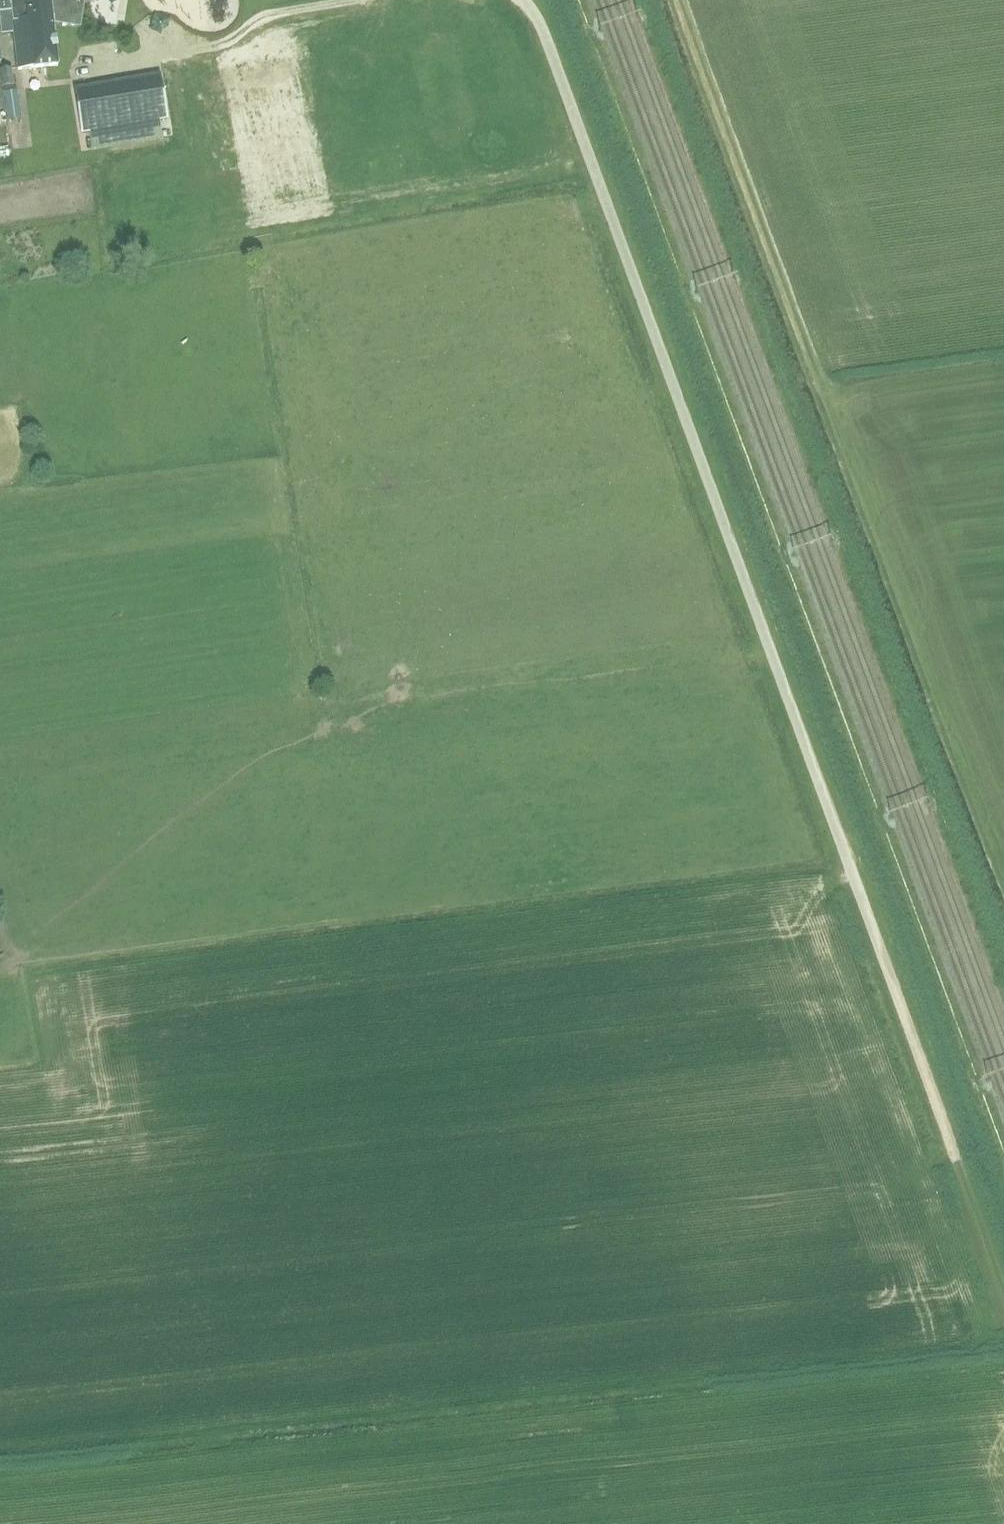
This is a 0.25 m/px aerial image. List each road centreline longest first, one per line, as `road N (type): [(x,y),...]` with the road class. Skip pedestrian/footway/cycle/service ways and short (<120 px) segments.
road 1 (unknown): [(954,1154),(1003,1286)]

